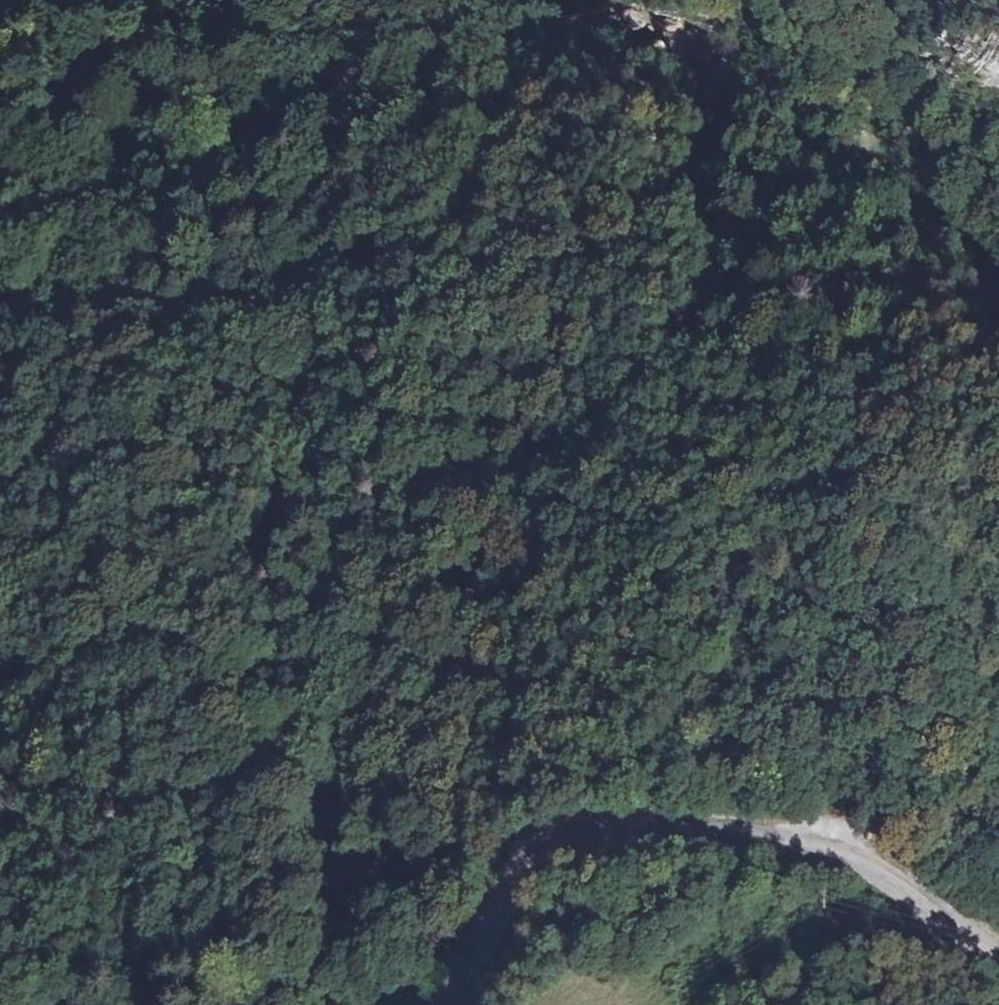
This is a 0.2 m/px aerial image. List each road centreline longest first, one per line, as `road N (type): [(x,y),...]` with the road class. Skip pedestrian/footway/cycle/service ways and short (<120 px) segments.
road 1 (tertiary): [(453,1004),(509,867),(523,851),(552,837),(662,826),(810,843),(867,866),(998,959)]
road 2 (track): [(810,843),(855,823),(896,825),(998,867)]

